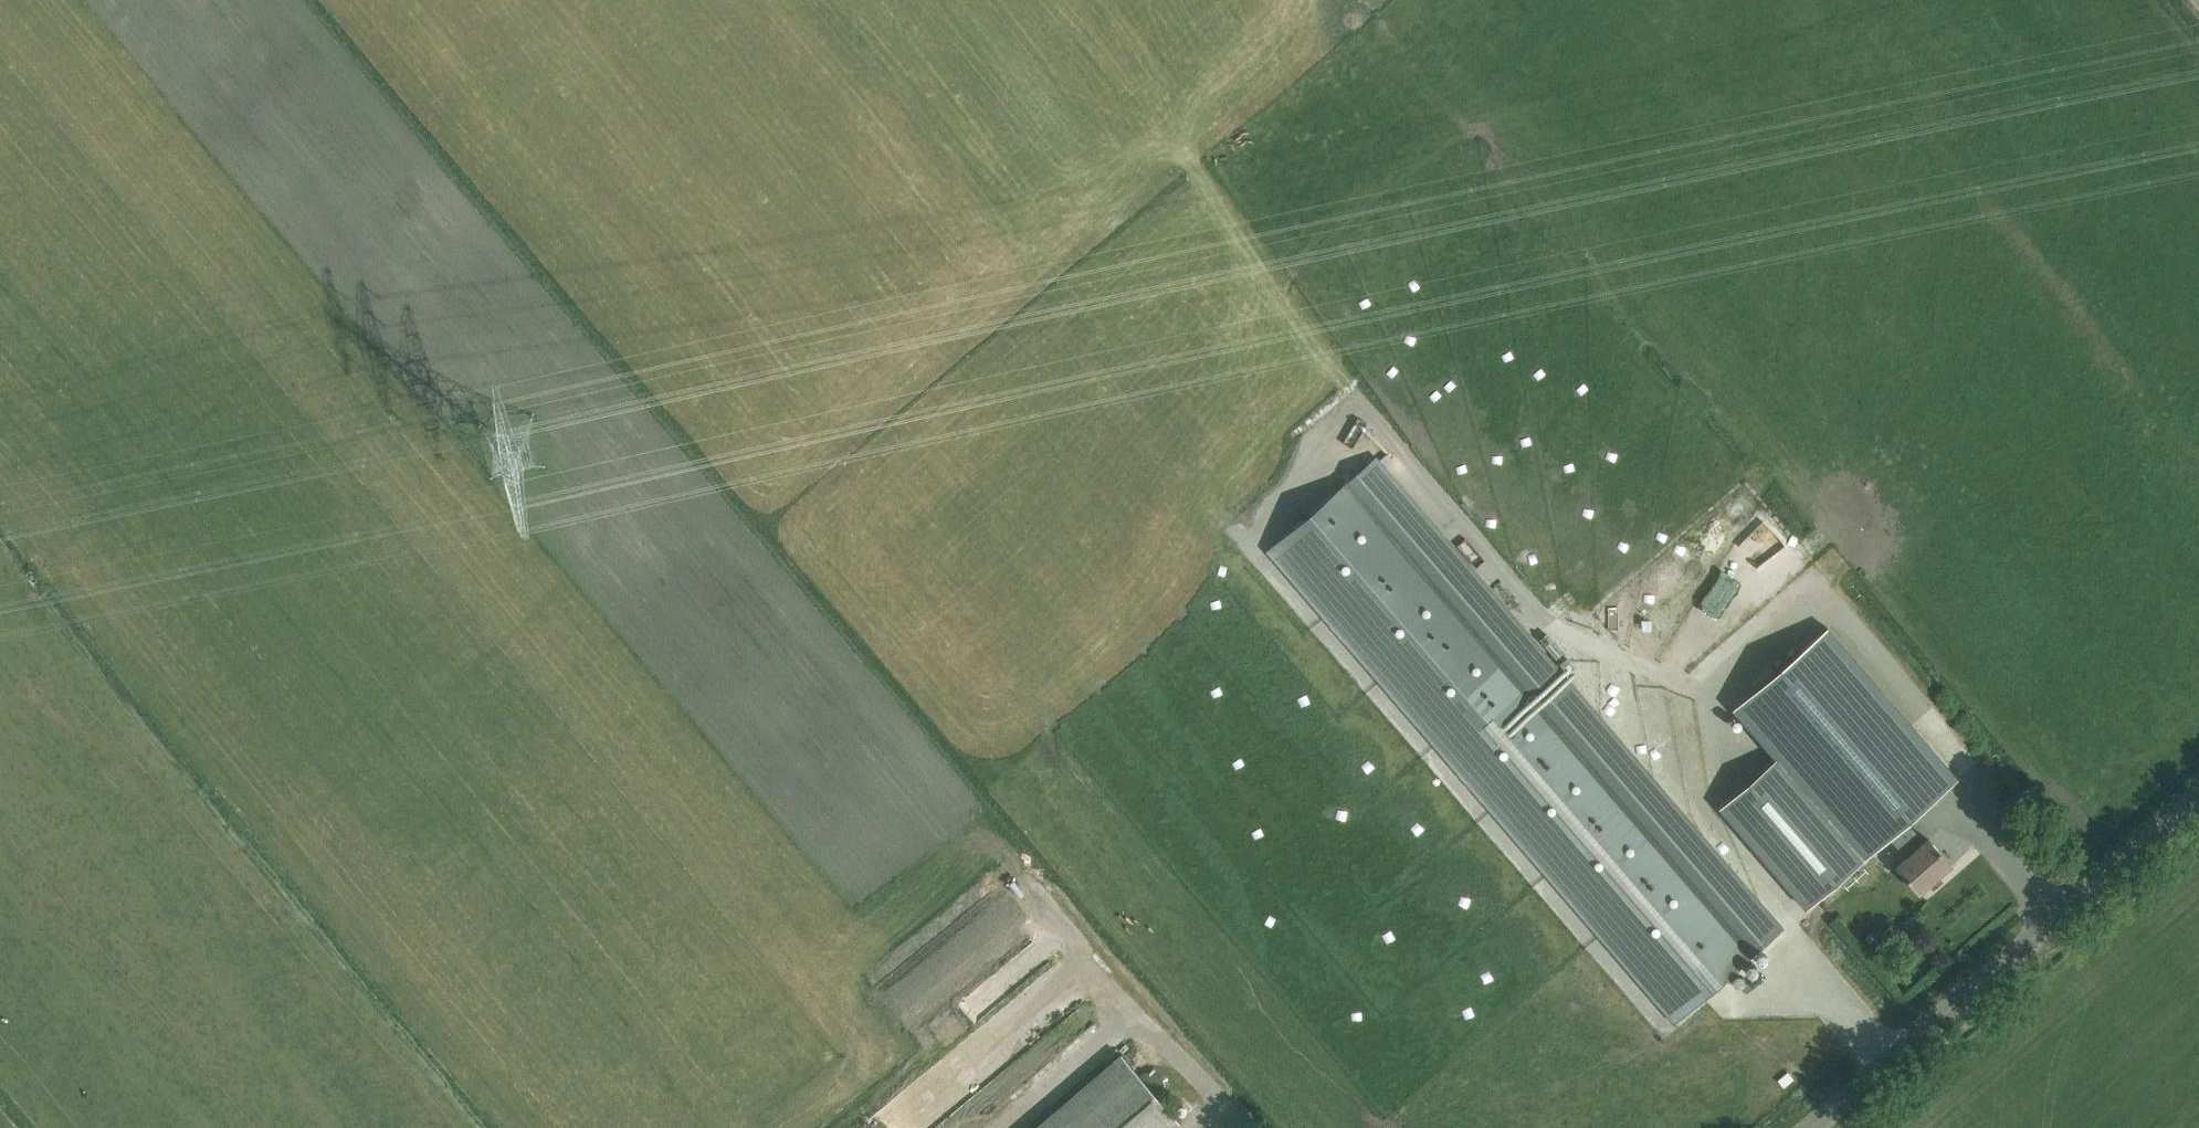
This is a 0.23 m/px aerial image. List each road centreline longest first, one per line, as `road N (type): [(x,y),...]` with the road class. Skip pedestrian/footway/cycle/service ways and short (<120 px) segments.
road 1 (tertiary): [(1807,1127),(2198,784)]

